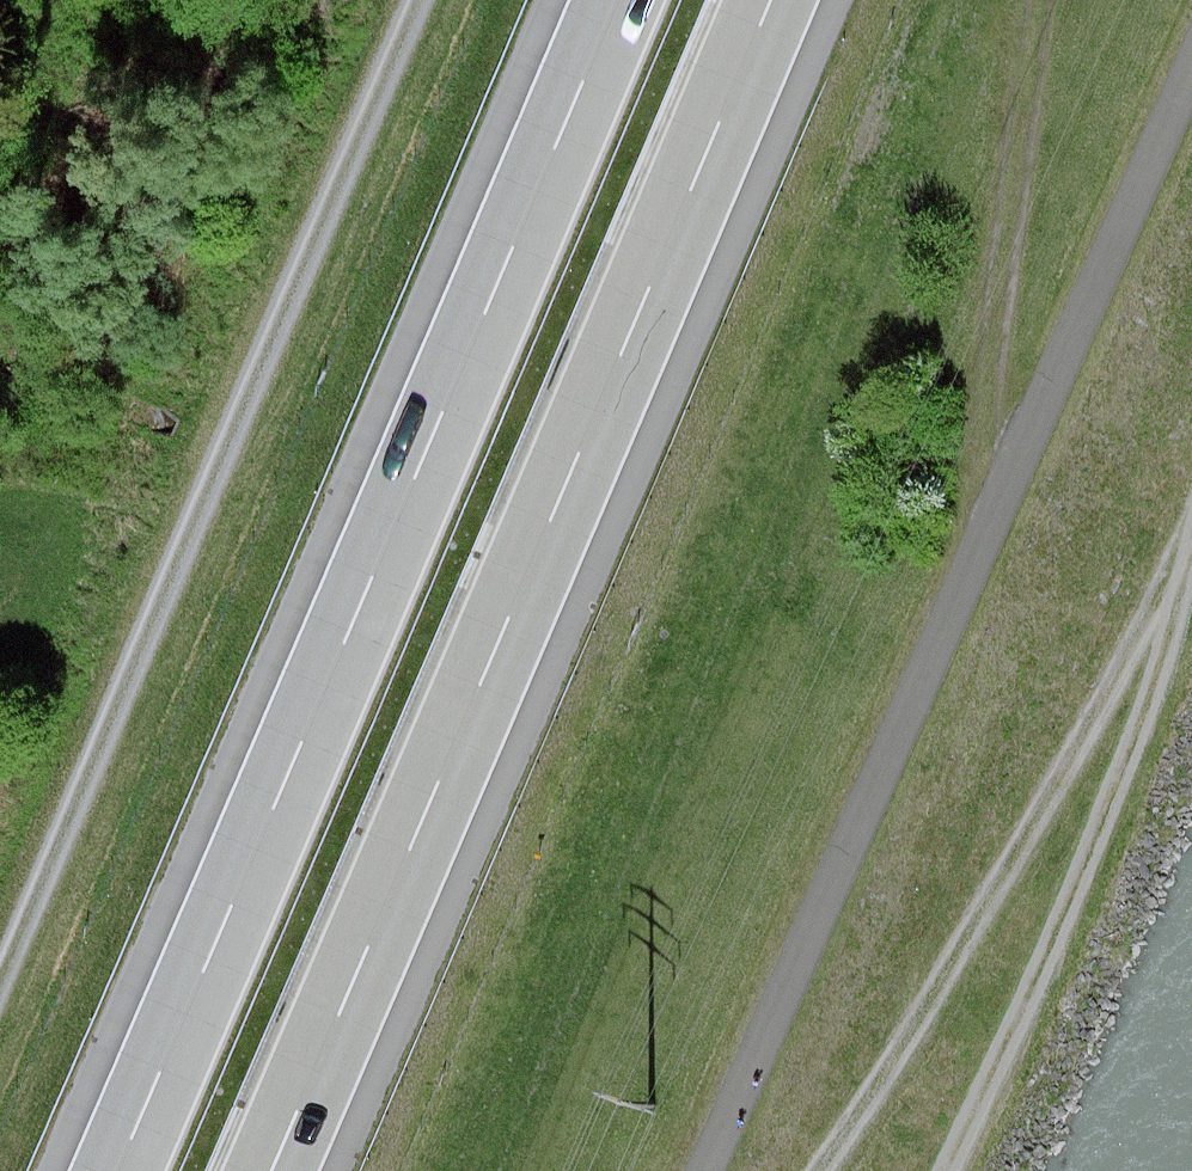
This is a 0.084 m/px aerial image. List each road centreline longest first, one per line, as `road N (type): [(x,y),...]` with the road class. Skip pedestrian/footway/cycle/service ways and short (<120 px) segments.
road 1 (motorway): [(615,0),(116,1170)]
road 2 (motorway): [(270,1170),(767,0)]
road 3 (track): [(1191,73),(711,1170)]
road 4 (track): [(414,0),(0,982)]
road 5 (track): [(1191,523),(952,977),(817,1170)]
road 6 (track): [(948,1170),(1133,763)]
road 7 (track): [(1133,763),(1191,544)]

